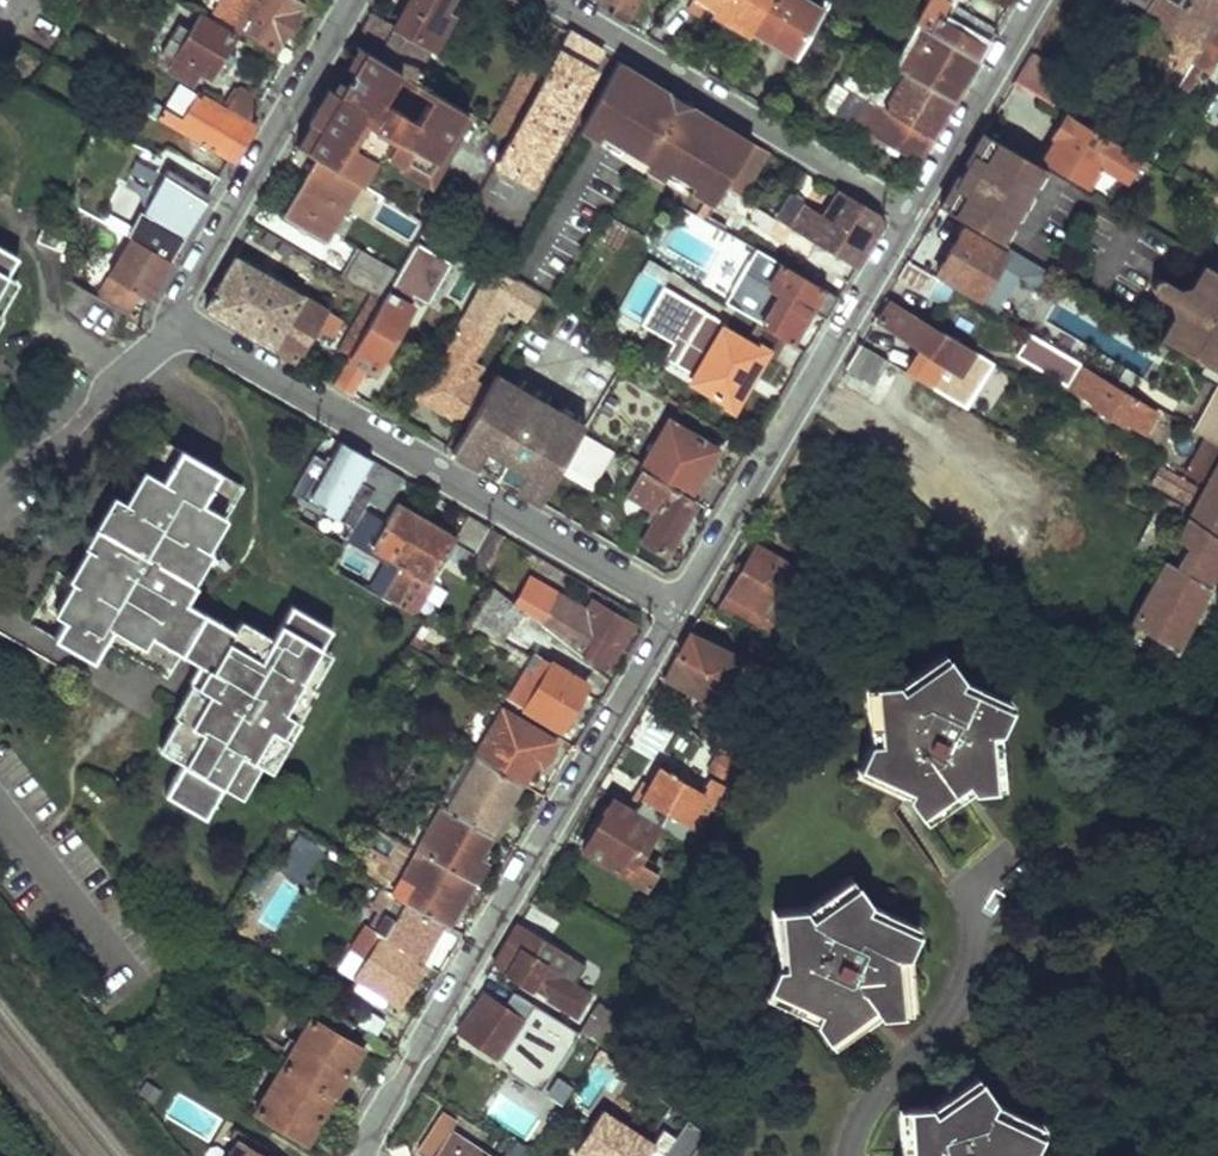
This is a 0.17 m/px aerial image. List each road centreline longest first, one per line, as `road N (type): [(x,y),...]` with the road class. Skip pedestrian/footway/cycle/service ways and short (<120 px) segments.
road 1 (residential): [(362,1155),(679,605)]
road 2 (residential): [(176,323),(679,605)]
road 3 (residential): [(679,605),(912,212)]
road 4 (residential): [(554,0),(912,212)]
road 5 (residential): [(853,1155),(868,1107),(939,1029),(972,975),(972,907),(914,823)]
road 6 (residential): [(176,323),(206,255),(353,0)]
road 7 (residential): [(0,508),(176,323)]
road 8 (residential): [(912,212),(1038,0)]

